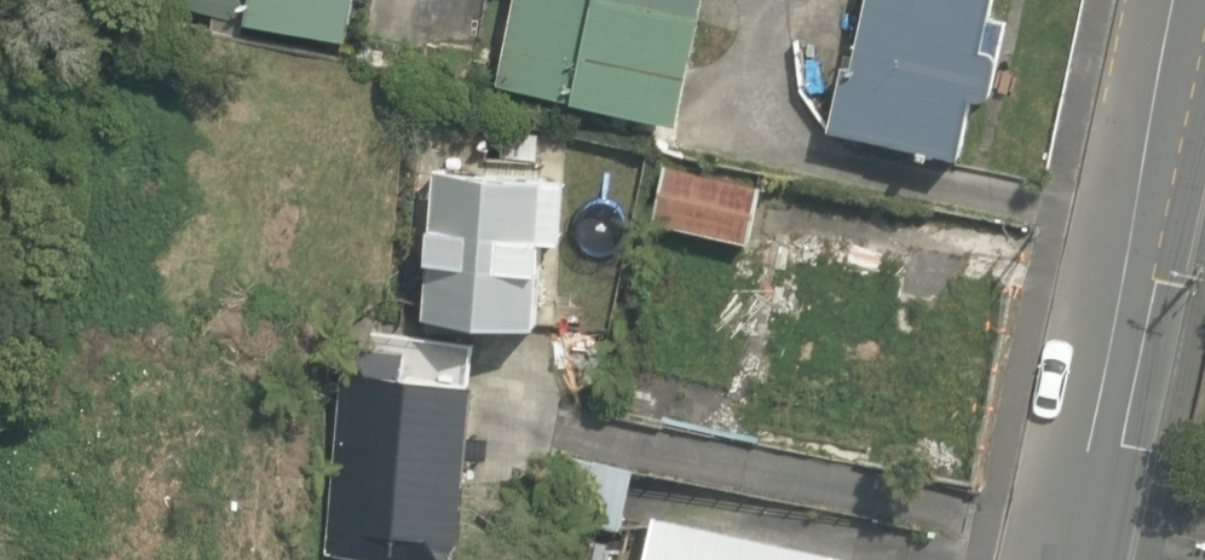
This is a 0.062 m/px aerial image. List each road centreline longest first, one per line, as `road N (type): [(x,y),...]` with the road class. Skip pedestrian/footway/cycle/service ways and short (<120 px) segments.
road 1 (residential): [(1060,559),(1180,0)]

